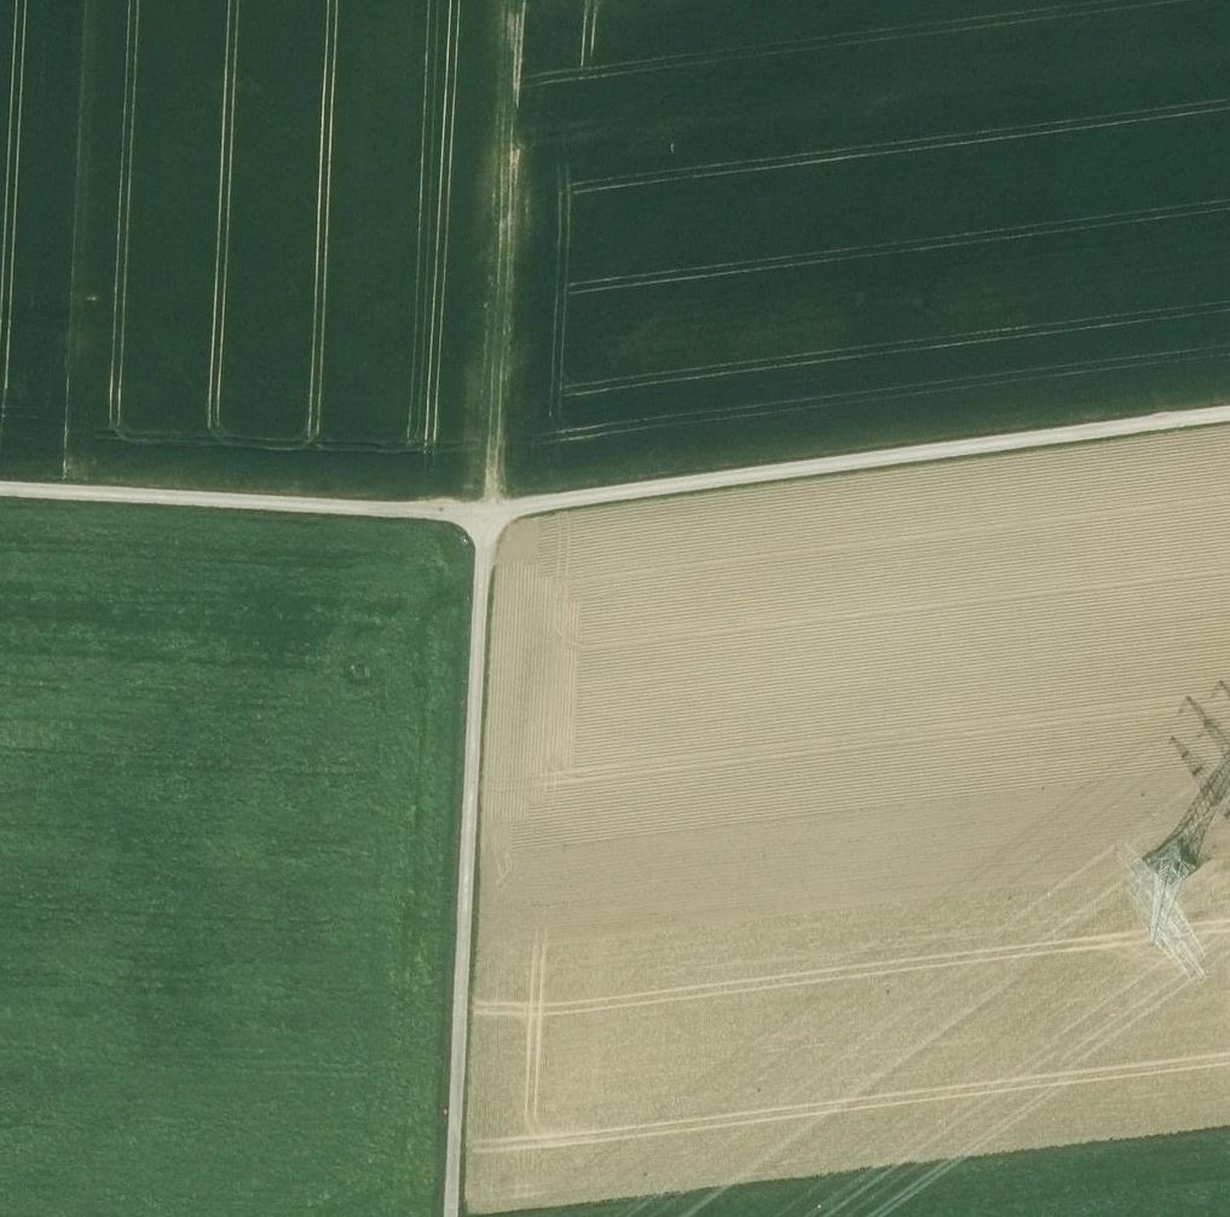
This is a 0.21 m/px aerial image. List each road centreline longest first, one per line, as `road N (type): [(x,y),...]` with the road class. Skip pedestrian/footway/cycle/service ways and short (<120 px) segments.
road 1 (track): [(1229,416),(489,520),(0,492)]
road 2 (track): [(513,0),(489,520)]

